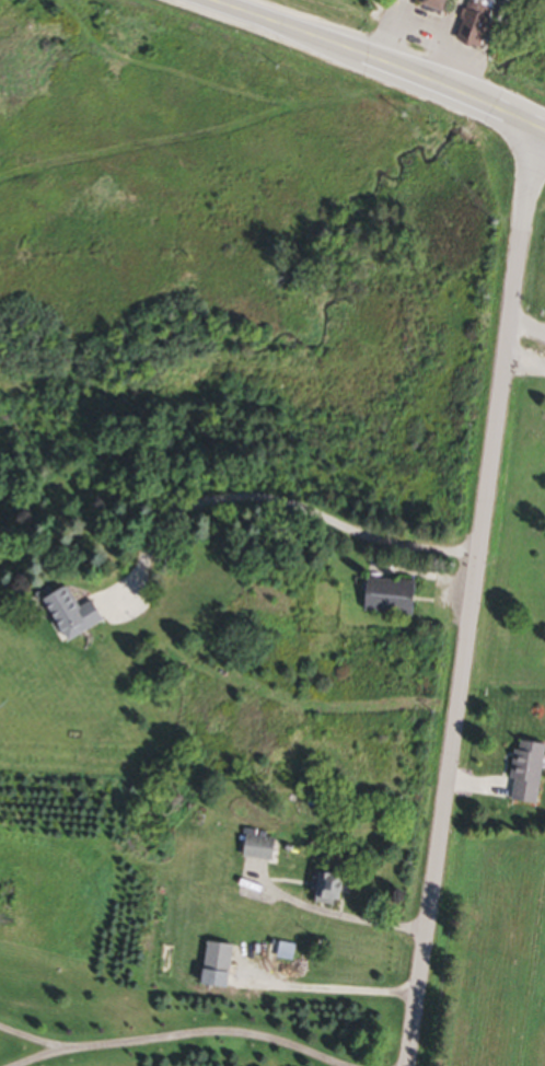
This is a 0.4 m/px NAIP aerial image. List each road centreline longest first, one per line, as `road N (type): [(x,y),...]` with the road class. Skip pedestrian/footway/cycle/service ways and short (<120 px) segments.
road 1 (residential): [(408,1065),(540,129)]
road 2 (primary): [(544,132),(394,66),(204,0)]

